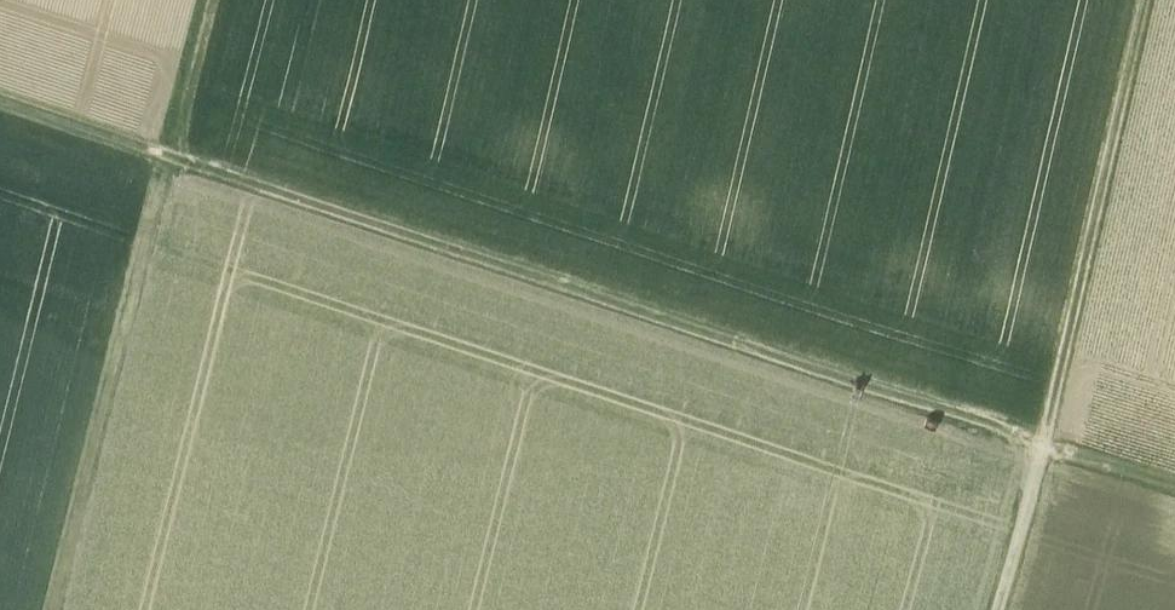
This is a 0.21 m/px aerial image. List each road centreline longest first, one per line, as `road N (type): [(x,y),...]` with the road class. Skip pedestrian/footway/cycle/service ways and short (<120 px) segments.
road 1 (track): [(1174,497),(0,109)]
road 2 (track): [(1162,0),(998,609)]
road 3 (track): [(69,609),(221,0)]

